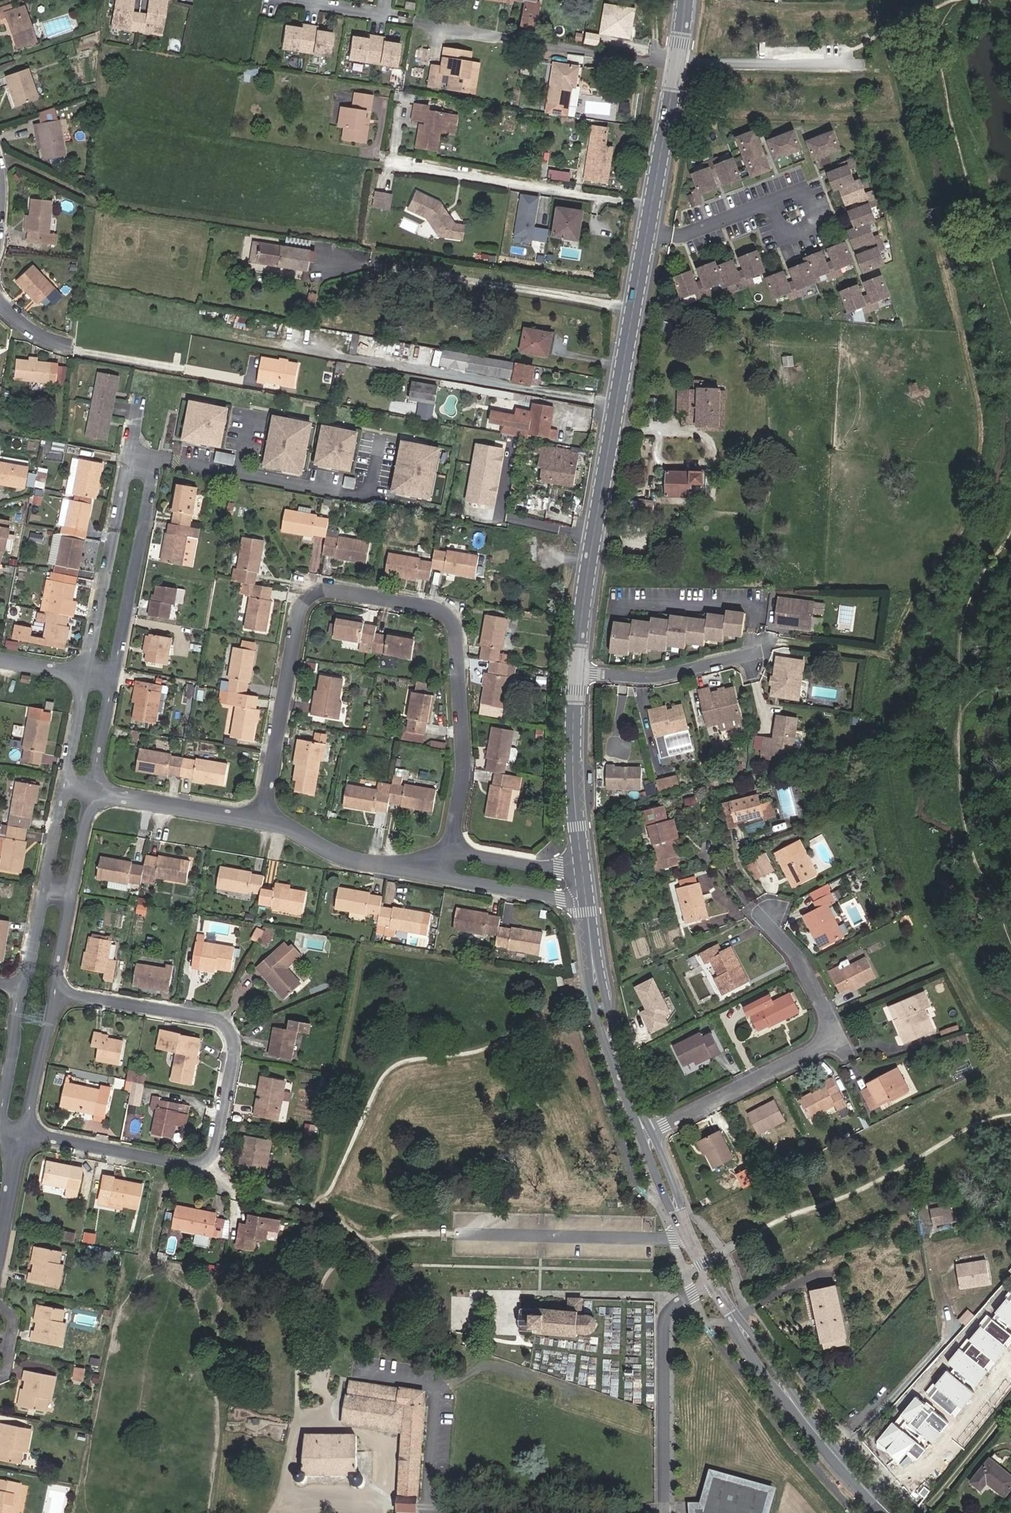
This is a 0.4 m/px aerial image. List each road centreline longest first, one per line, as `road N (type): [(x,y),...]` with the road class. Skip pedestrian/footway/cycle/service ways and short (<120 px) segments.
road 1 (tertiary): [(688,0),(577,673)]
road 2 (residential): [(262,820),(303,603),(329,590),(426,605),(451,618),(463,760),(449,853)]
road 3 (residential): [(28,1135),(188,1167),(201,1166),(214,1145),(231,1062),(228,1030),(197,1016),(58,993)]
road 4 (tertiary): [(646,1135),(701,1266),(738,1324),(802,1415),(889,1512)]
road 5 (residential): [(646,1135),(833,1039),(816,989),(765,917)]
road 6 (residential): [(577,673),(654,677),(777,641),(874,655)]
road 7 (residential): [(0,300),(37,335),(74,350),(251,382)]
road 8 (tertiary): [(583,898),(606,1026),(646,1135)]
road 9 (residential): [(113,678),(154,460)]
road 10 (residential): [(129,457),(86,674)]
road 11 (tertiary): [(577,673),(579,867)]
road 12 (residential): [(262,820),(94,790)]
road 13 (residential): [(28,1135),(58,993)]
road 14 (residential): [(393,866),(335,855),(262,820)]
road 15 (residential): [(447,879),(583,898)]
road 16 (residential): [(579,867),(449,853)]

